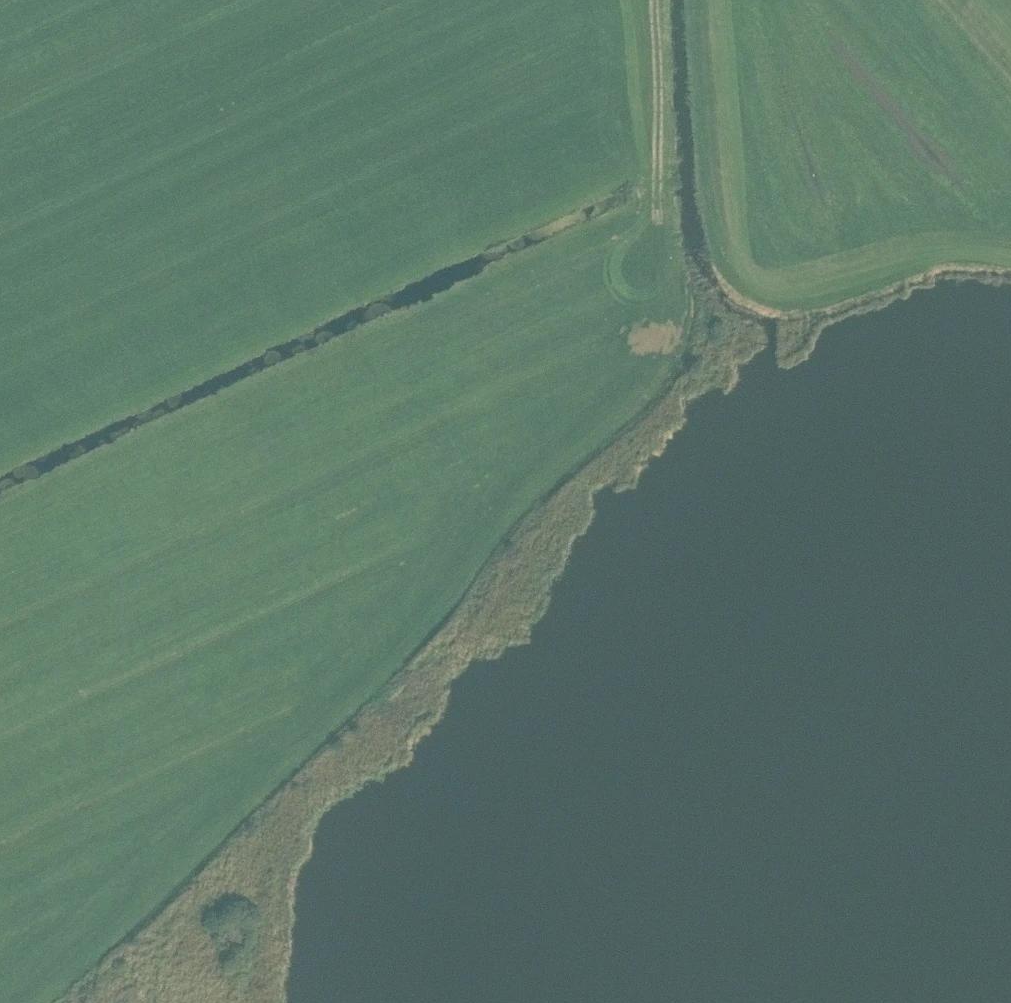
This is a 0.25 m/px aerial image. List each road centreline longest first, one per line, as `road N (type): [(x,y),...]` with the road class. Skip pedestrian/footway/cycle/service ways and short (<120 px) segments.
road 1 (track): [(655,0),(657,195)]

